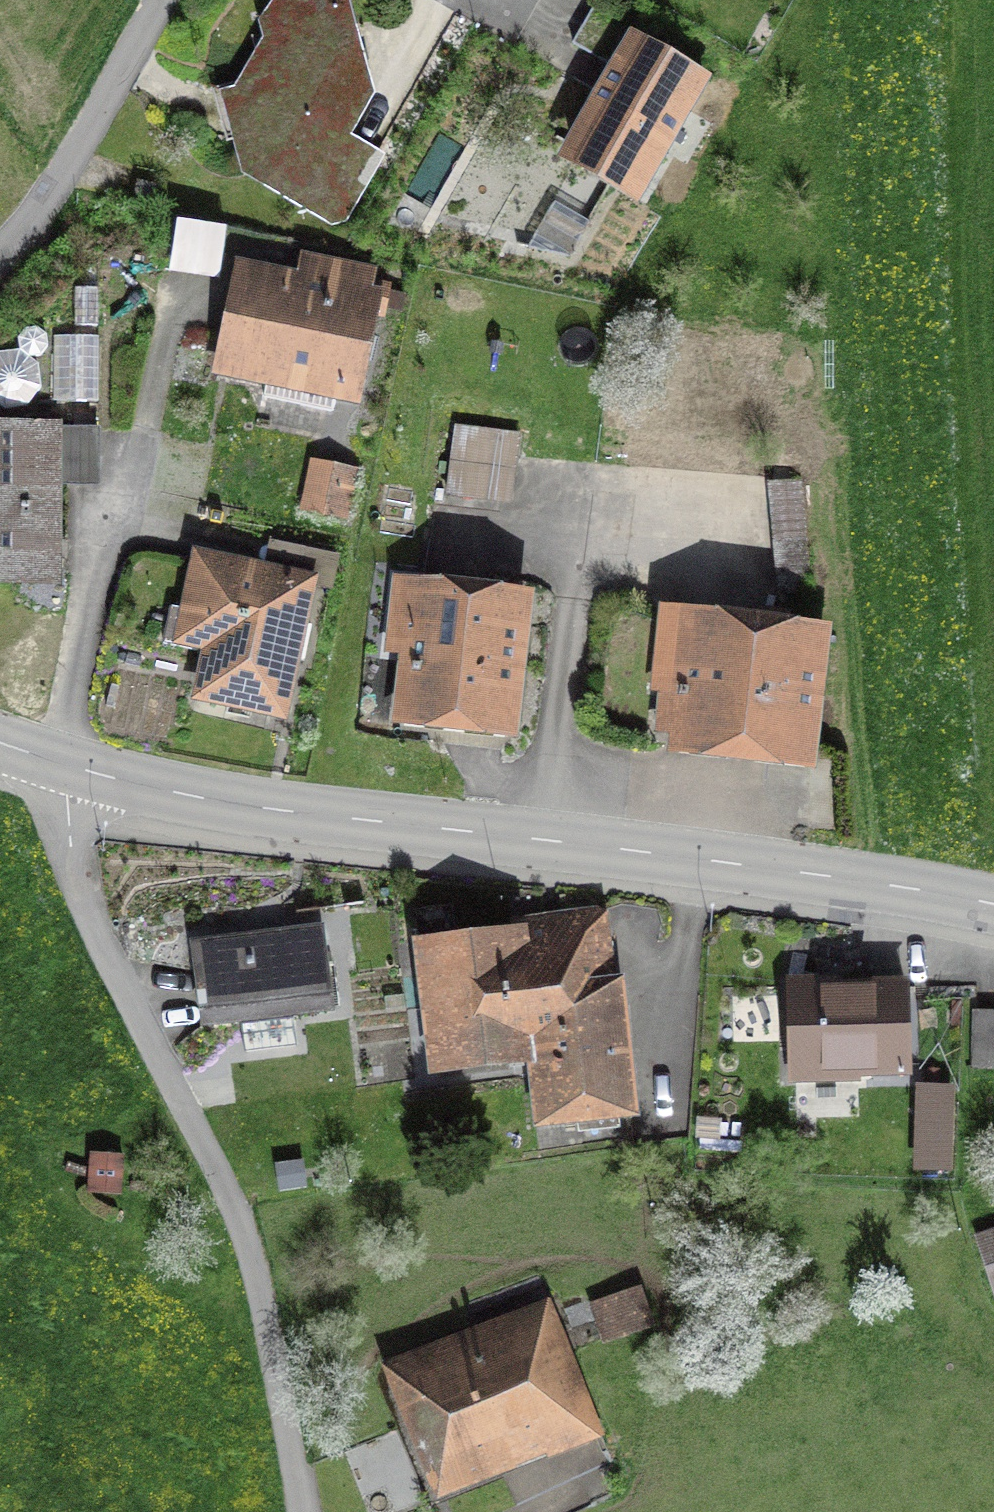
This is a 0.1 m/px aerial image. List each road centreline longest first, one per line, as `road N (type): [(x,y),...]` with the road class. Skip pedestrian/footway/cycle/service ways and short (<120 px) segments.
road 1 (tertiary): [(0,742),(68,769),(246,808),(623,849),(993,905)]

